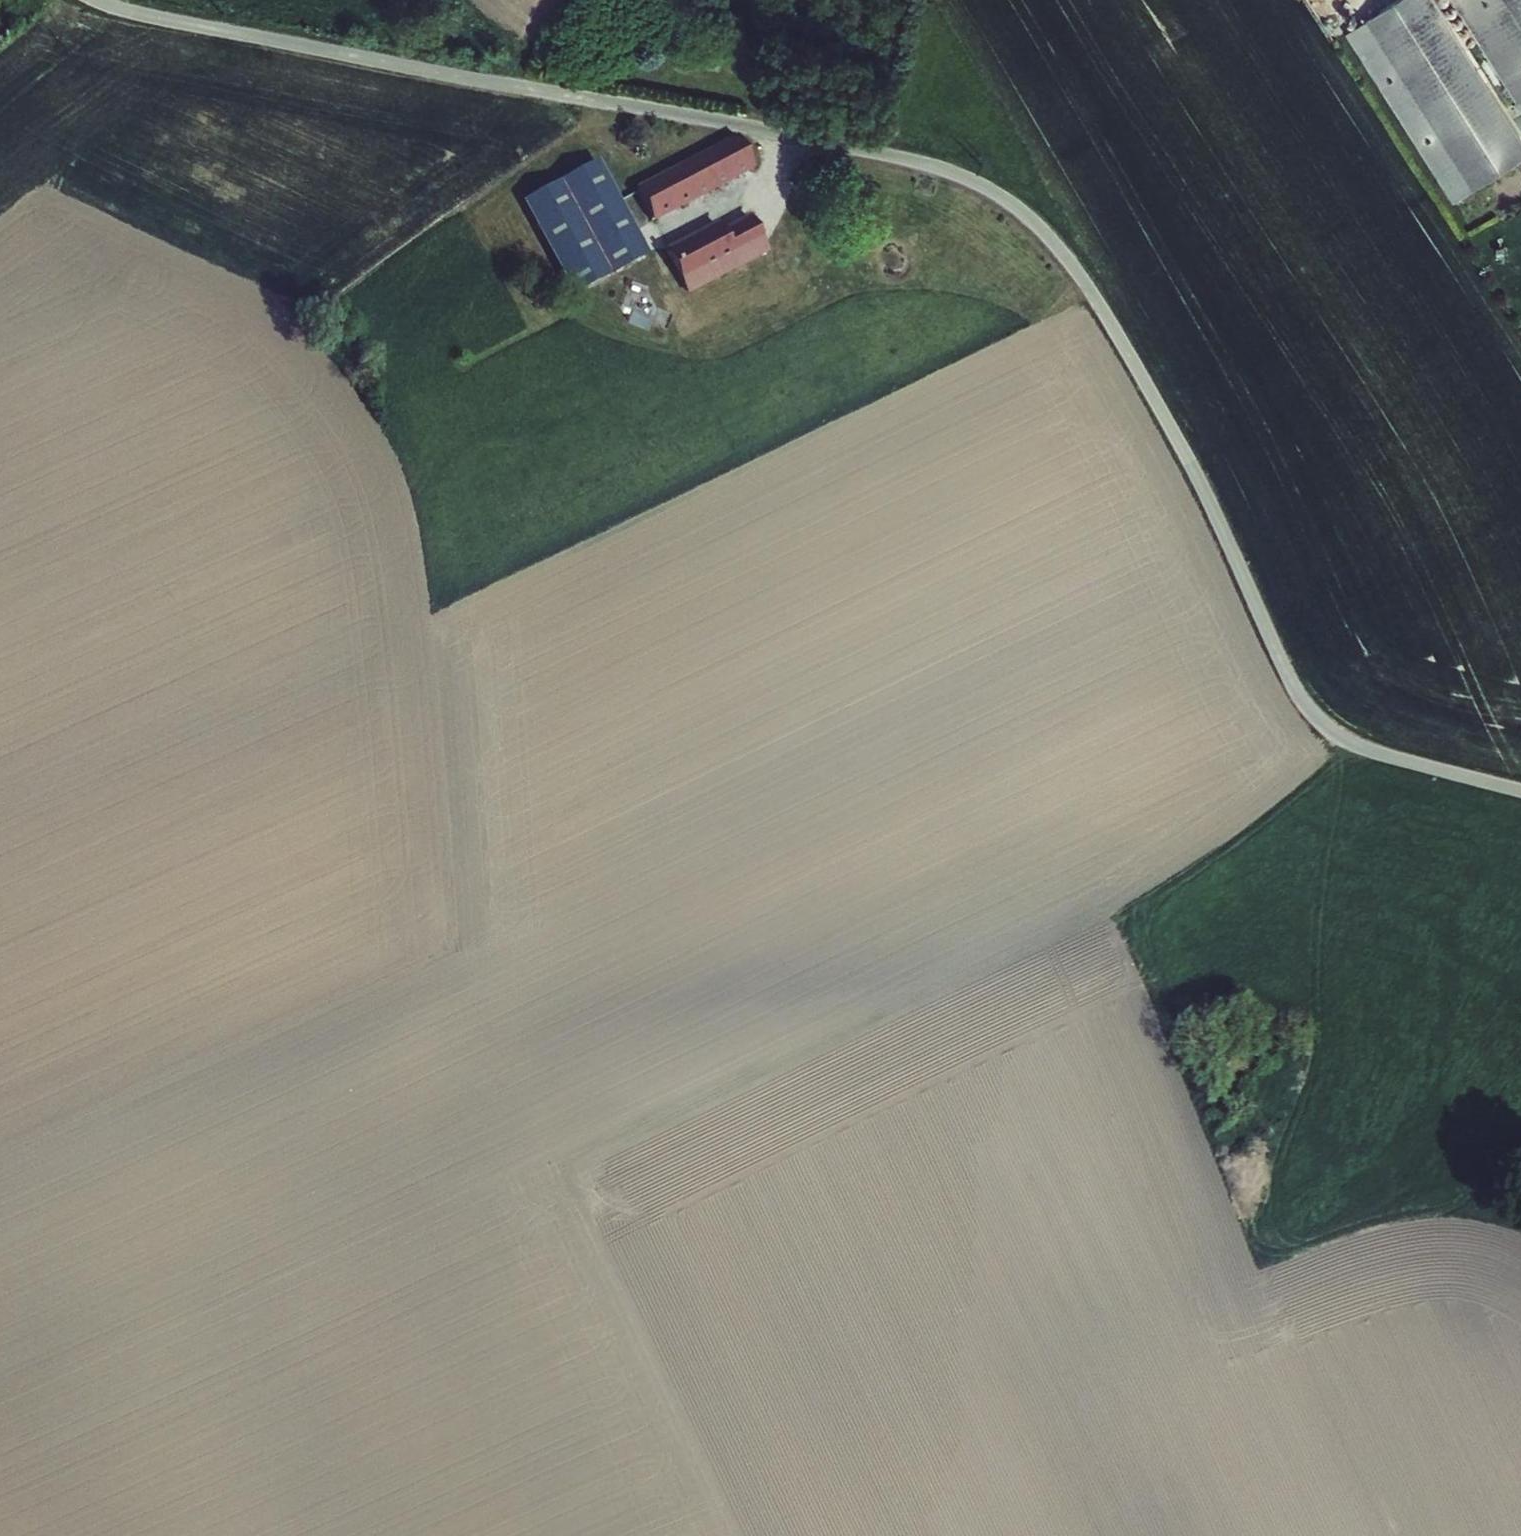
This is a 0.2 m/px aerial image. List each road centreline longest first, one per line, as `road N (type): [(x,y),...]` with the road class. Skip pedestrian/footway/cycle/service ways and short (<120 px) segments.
road 1 (unclassified): [(96,0),(888,155),(982,185),(1039,227),(1103,309),(1193,468),(1306,708),(1378,753),(1520,790)]

